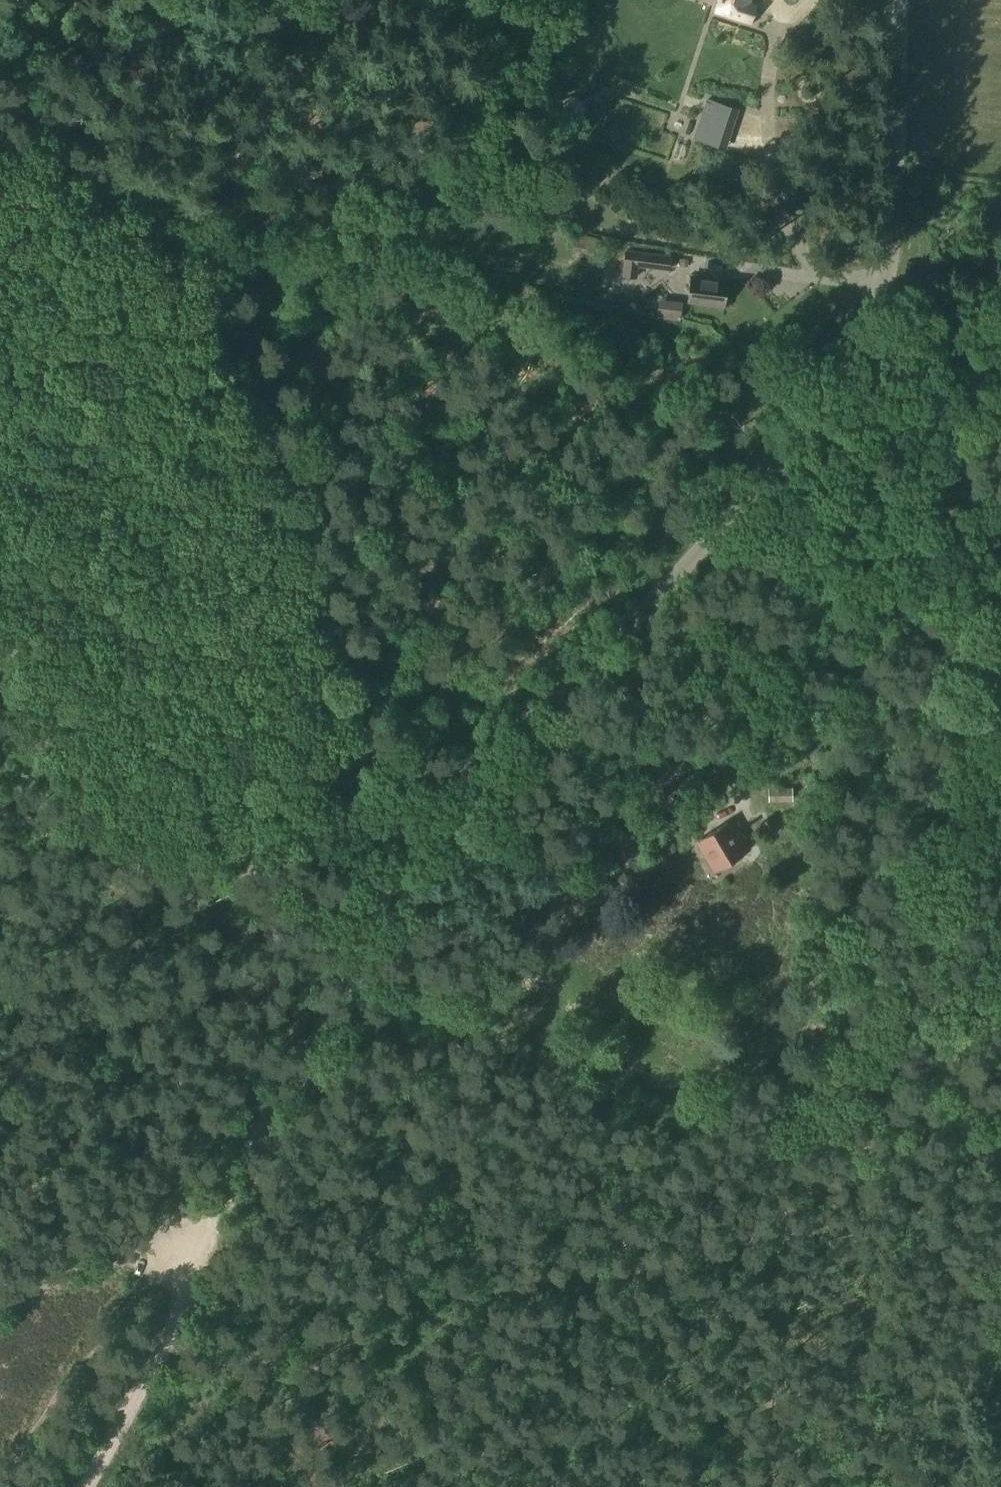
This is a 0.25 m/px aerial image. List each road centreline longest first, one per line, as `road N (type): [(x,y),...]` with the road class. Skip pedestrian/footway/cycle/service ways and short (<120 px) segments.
road 1 (unclassified): [(0,1299),(202,1239),(442,795),(473,760),(630,628),(848,374),(870,342),(887,284),(903,0)]
road 2 (track): [(0,43),(147,180),(207,266),(273,427),(410,845)]
road 3 (track): [(202,1239),(207,1282),(268,1297),(479,1292),(649,1269),(722,1363),(878,1486)]
road 4 (track): [(1000,1085),(956,1132),(878,1144),(780,1221),(716,1253),(649,1269)]
road 5 (track): [(887,284),(819,283),(793,252),(769,113),(769,76),(791,0)]
road 6 (track): [(870,342),(967,554),(1000,655)]
road 7 (track): [(76,1486),(202,1239)]
road 8 (track): [(198,253),(133,224),(55,147),(0,114)]
road 9 (track): [(699,813),(613,764),(547,696)]

